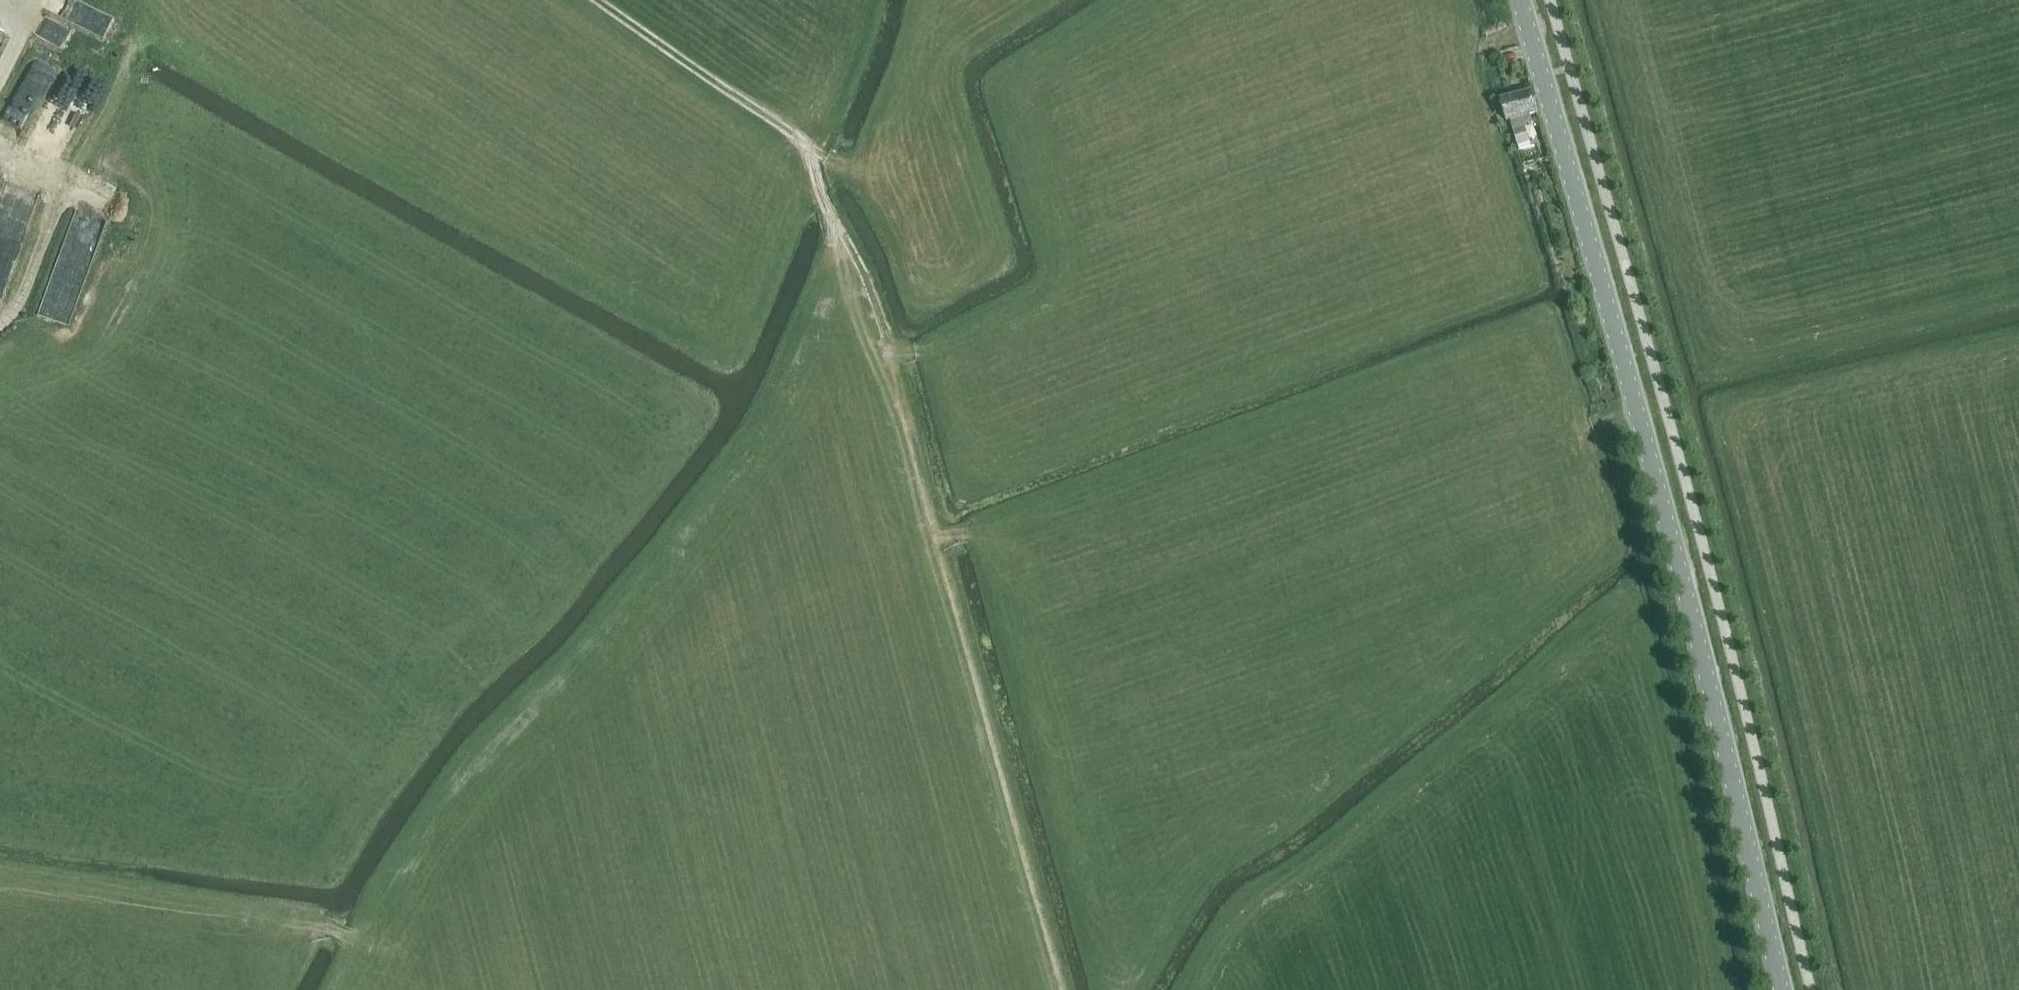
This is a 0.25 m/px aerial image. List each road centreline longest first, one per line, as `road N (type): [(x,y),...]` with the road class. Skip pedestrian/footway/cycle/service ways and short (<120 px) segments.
road 1 (secondary): [(1781,989),(1655,478),(1520,0)]
road 2 (track): [(599,0),(805,145),(887,349)]
road 3 (track): [(64,187),(20,296),(0,320)]

